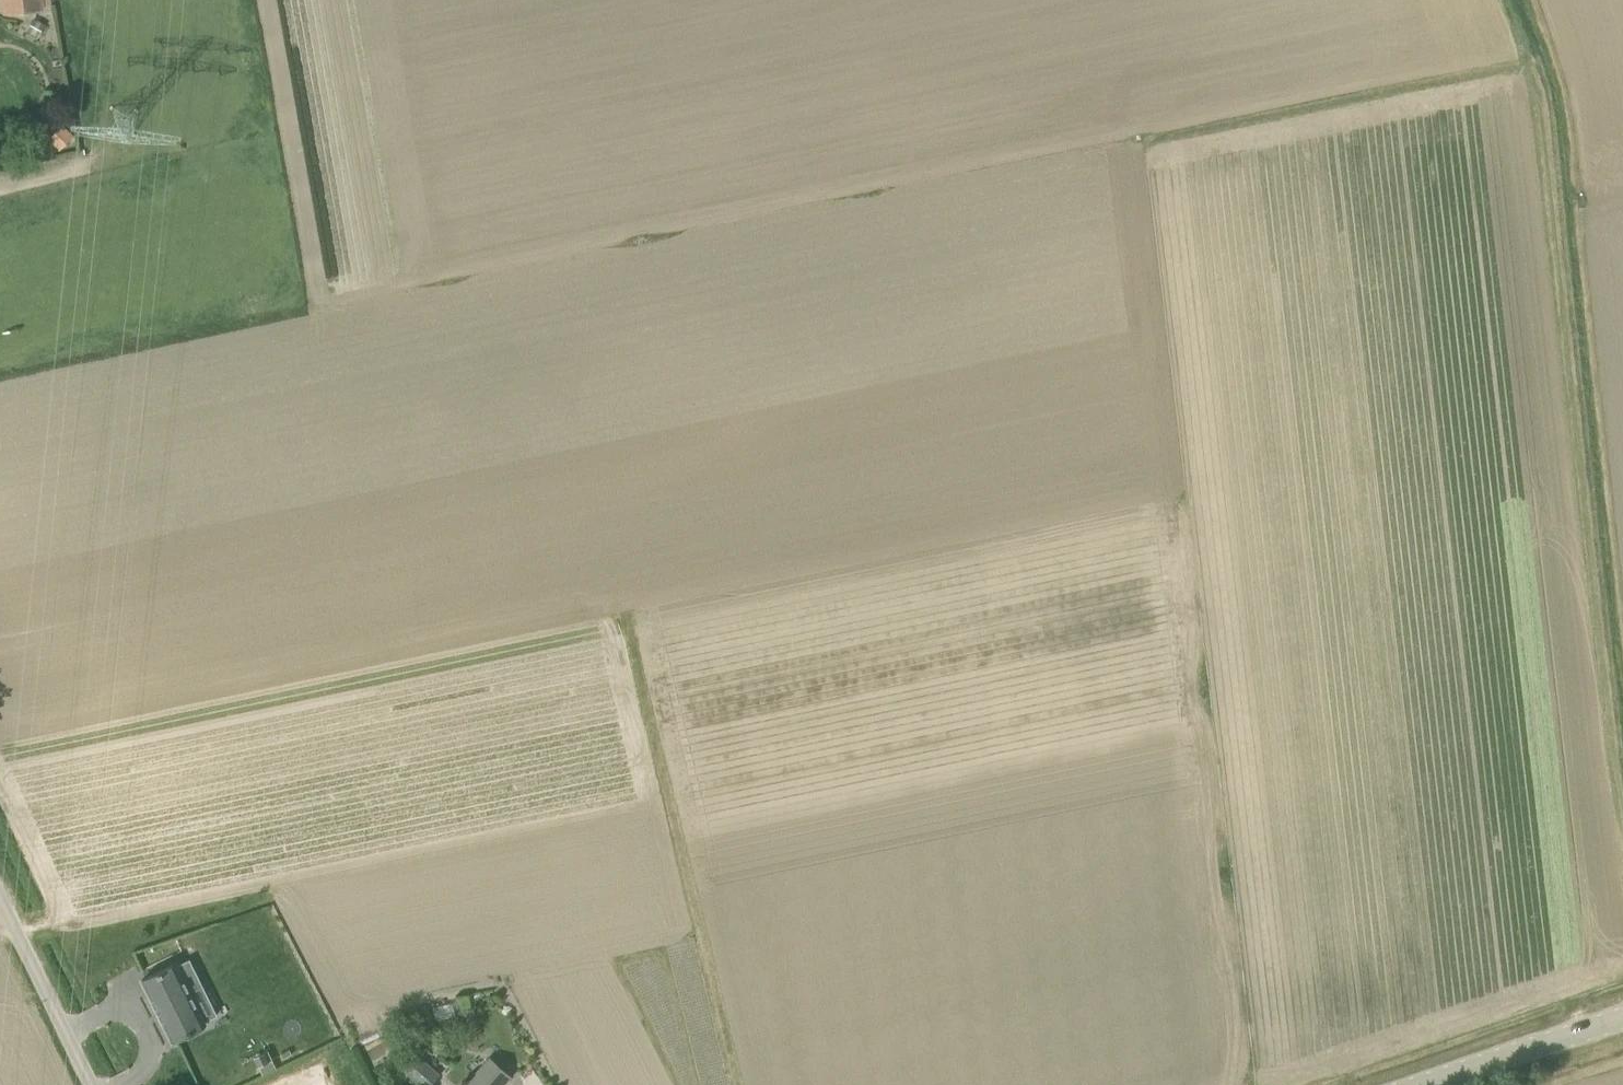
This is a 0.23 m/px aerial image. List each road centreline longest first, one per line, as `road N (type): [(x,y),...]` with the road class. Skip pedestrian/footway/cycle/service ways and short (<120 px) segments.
road 1 (unclassified): [(98,1084),(0,882)]
road 2 (tertiary): [(1423,1084),(1622,1018)]

